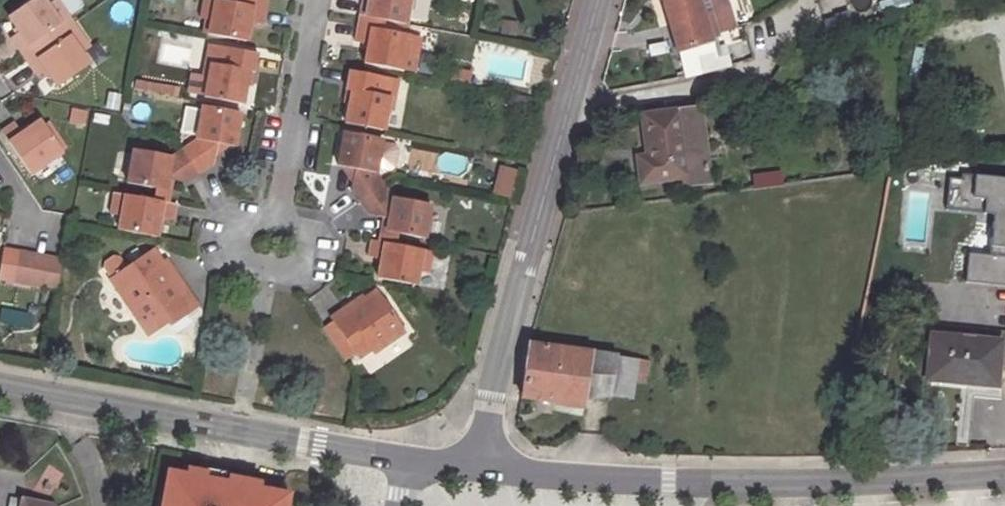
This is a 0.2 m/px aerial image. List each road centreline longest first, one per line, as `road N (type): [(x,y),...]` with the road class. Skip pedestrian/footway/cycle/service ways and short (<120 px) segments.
road 1 (residential): [(1004,474),(873,483),(666,483),(476,468)]
road 2 (residential): [(476,468),(596,0)]
road 3 (residential): [(400,460),(0,386)]
road 4 (residential): [(274,206),(311,0)]

